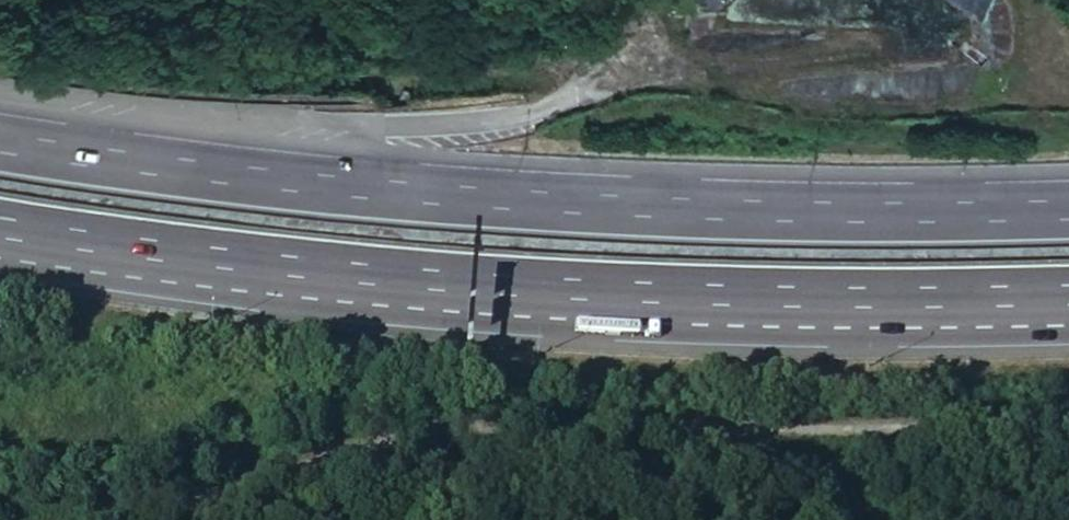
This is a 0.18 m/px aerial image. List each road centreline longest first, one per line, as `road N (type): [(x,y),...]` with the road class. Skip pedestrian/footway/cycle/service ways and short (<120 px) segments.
road 1 (motorway): [(0,227),(120,249),(498,289),(754,300),(1068,299)]
road 2 (motorway): [(1068,212),(746,215),(497,206),(0,144)]
road 3 (track): [(130,519),(402,437),(585,428),(726,438),(1068,412)]
road 4 (track): [(640,47),(636,75),(898,123),(1026,105),(1053,67),(1051,21),(1035,0)]

